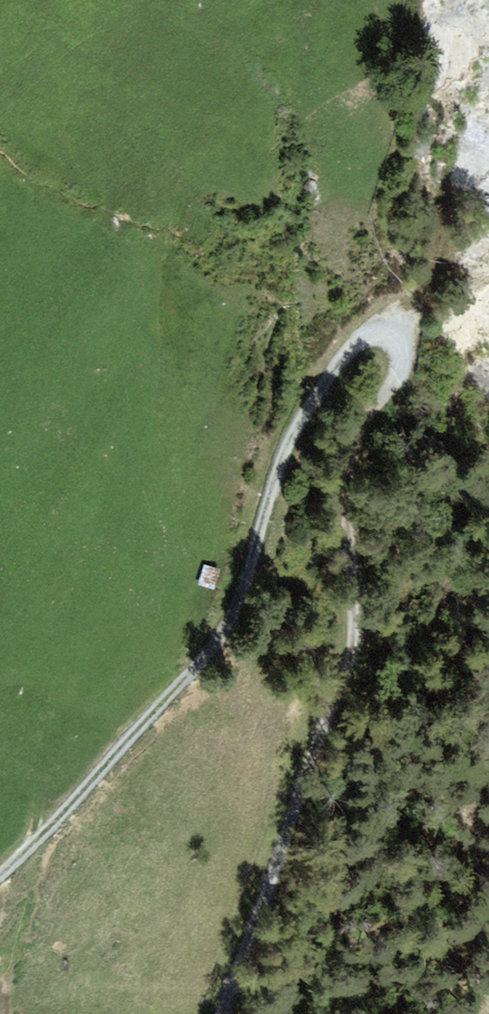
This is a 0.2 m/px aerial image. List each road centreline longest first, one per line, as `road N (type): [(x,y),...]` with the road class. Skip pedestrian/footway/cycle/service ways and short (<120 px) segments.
road 1 (track): [(0,874),(86,790),(232,614),(302,411),(356,337),(384,330),(399,349),(400,372),(345,458),(353,649),(225,1013)]
road 2 (track): [(488,80),(399,349)]

